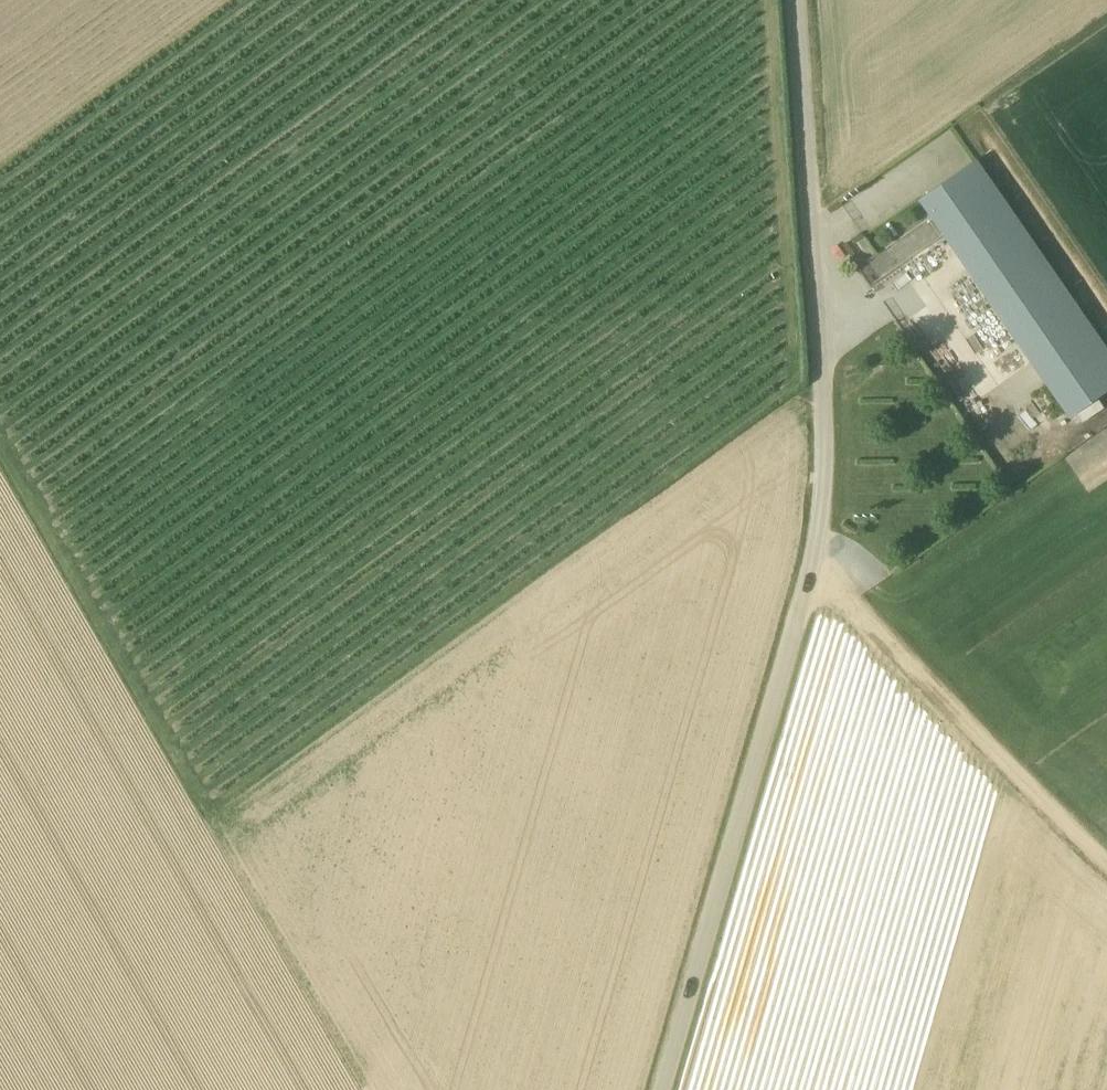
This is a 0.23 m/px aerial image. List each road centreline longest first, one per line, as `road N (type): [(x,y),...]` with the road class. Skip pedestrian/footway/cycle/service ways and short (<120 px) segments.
road 1 (unclassified): [(654,1089),(792,628),(813,525),(780,0)]
road 2 (track): [(1106,863),(806,560)]

